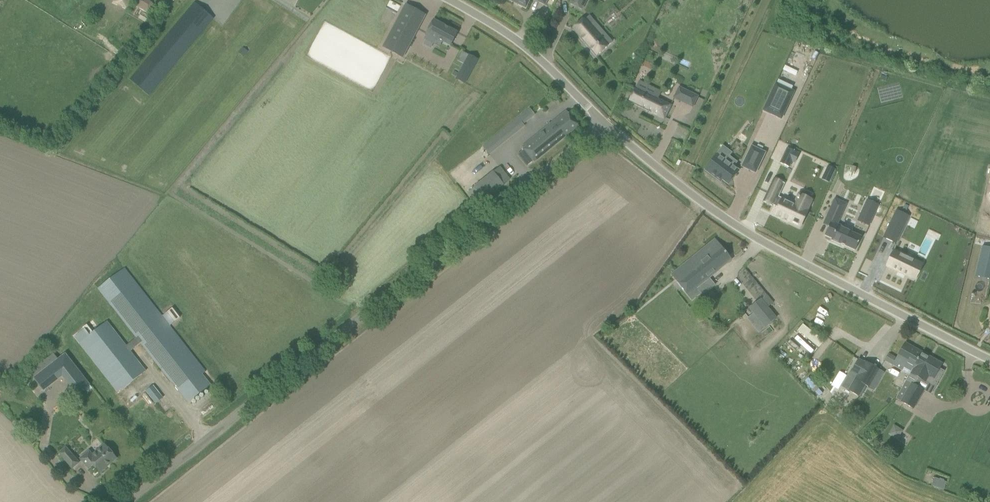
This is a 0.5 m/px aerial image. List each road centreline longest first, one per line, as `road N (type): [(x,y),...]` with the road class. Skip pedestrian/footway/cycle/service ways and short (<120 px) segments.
road 1 (unclassified): [(133,501),(604,123)]
road 2 (unclassified): [(989,361),(756,239),(604,123)]
road 3 (unclassified): [(604,123),(534,53),(449,0)]

